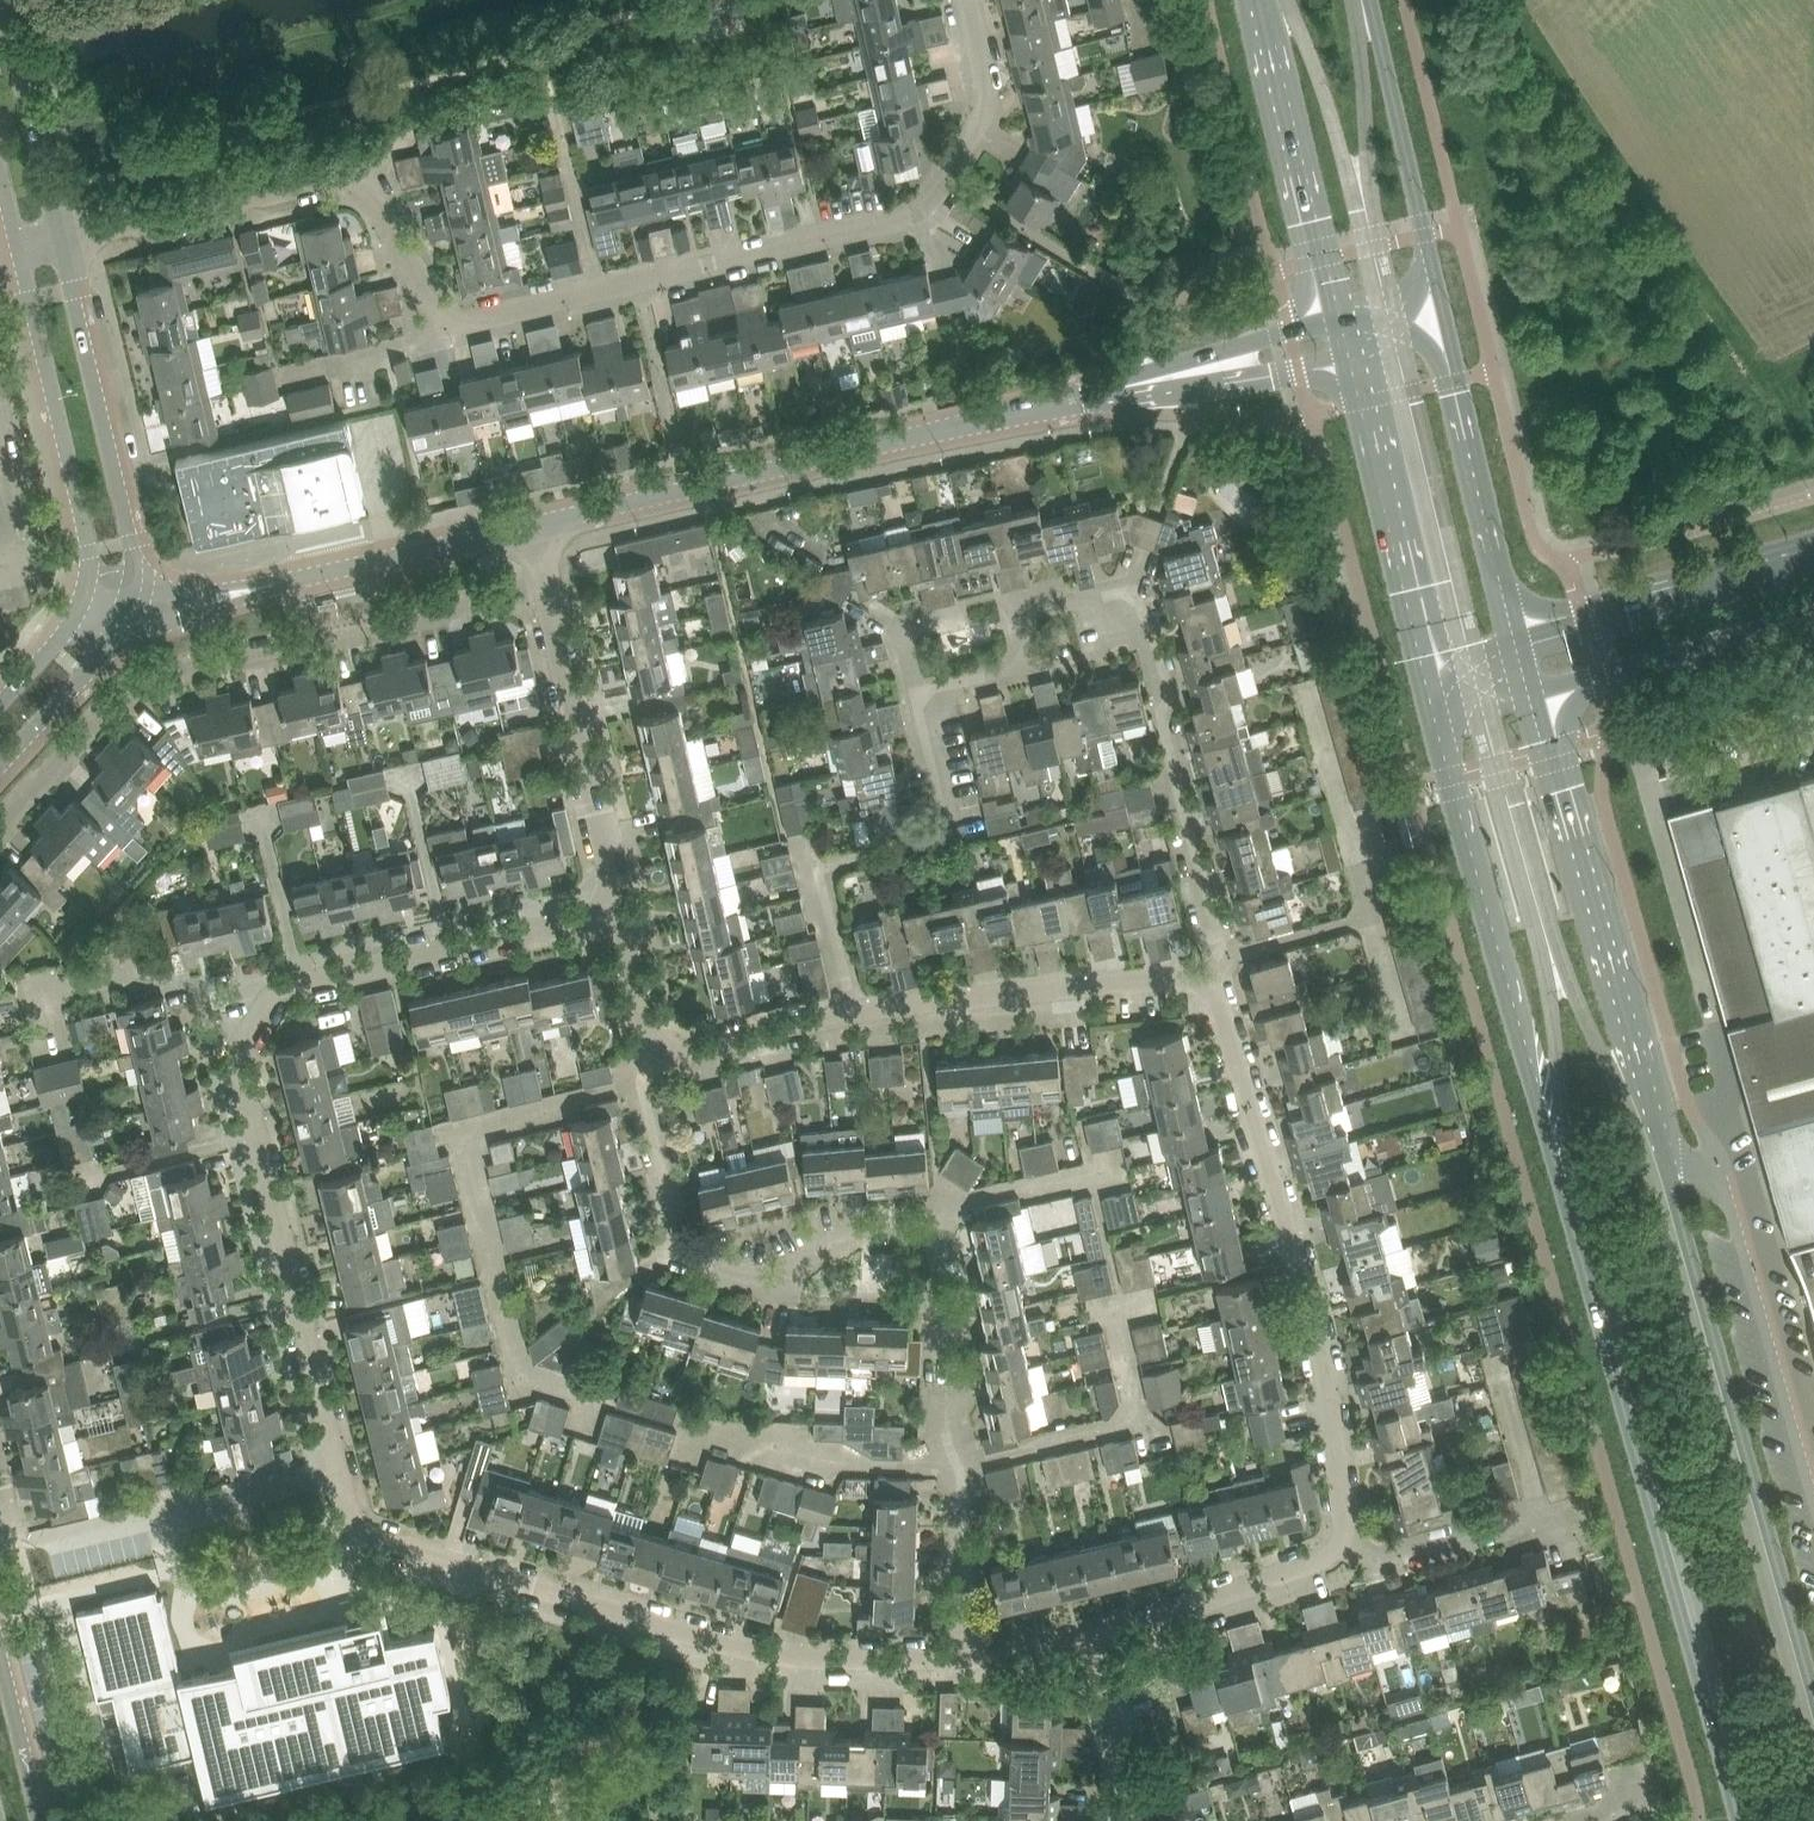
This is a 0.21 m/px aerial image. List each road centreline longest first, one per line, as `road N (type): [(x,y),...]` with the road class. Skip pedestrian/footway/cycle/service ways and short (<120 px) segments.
road 1 (residential): [(630,915),(271,983),(238,1013),(239,1065),(358,1523),(376,1537),(777,1655),(980,1658)]
road 2 (residential): [(58,231),(345,169),(380,191),(445,312),(468,317),(932,210),(989,120),(968,0)]
road 3 (secondary): [(1433,690),(1739,1820)]
road 4 (residential): [(980,1658),(949,1252),(937,1224),(855,1234),(788,1288),(689,1261),(645,1085),(664,1054)]
road 5 (residential): [(914,700),(1026,672),(1011,609),(1135,579),(1168,701),(1176,790),(1221,961),(1209,976)]
road 6 (residential): [(0,837),(118,706),(160,685),(209,664),(553,592)]
road 7 (secondary): [(1813,1696),(1656,1124)]
road 8 (residential): [(1344,1540),(1323,1357),(1209,976)]
road 9 (tertiary): [(538,526),(1087,395)]
road 10 (secondary): [(1656,1124),(1530,703)]
road 11 (residential): [(849,1014),(815,872),(949,839),(914,700)]
road 12 (tertiary): [(135,613),(194,608),(538,526)]
road 13 (unclassified): [(1813,1480),(1739,1205),(1720,1176),(1682,1158),(1656,1124)]
road 14 (tertiary): [(135,613),(131,545),(58,231)]
road 15 (tertiary): [(18,242),(80,515),(89,577),(84,599)]
road 16 (residential): [(1209,976),(921,999),(849,1014)]
road 17 (secondary): [(1362,348),(1433,690)]
road 18 (secondary): [(1516,647),(1442,318)]
road 19 (residential): [(630,915),(553,592)]
road 20 (secondary): [(1442,318),(1368,0)]
road 21 (secondary): [(1269,0),(1343,306)]
road 22 (secondary): [(1813,565),(1516,647)]
road 23 (tertiary): [(1087,395),(1273,373),(1362,348)]
road 24 (tertiary): [(1343,306),(1087,395)]
road 25 (residential): [(1097,1642),(1331,1556),(1344,1540)]
road 26 (tertiary): [(58,231),(1,0)]
road 27 (tertiary): [(0,774),(98,669),(135,613)]
road 28 (residential): [(0,575),(36,565),(0,398)]
road 29 (residential): [(1541,1515),(1384,1559),(1344,1540)]
road 30 (residential): [(849,1014),(664,1054)]
road 31 (residential): [(1122,1820),(1131,1787),(1097,1642)]
road 32 (tertiary): [(40,1820),(0,1653)]
road 33 (unclassified): [(1660,661),(1731,695),(1813,671)]
road 34 (secondary): [(1660,661),(1813,615)]
road 35 (residential): [(664,1054),(630,915)]
road 36 (secondary): [(1530,703),(1660,661)]
road 37 (tertiary): [(84,599),(68,630),(0,704)]

